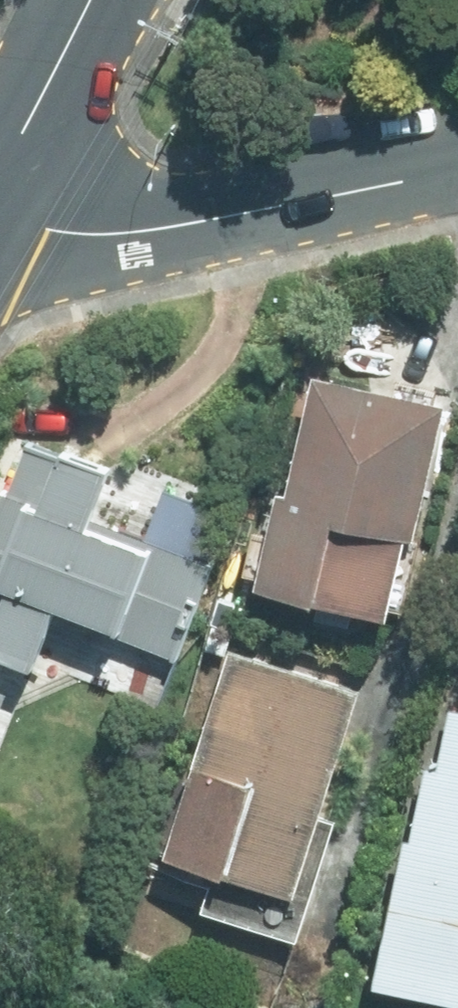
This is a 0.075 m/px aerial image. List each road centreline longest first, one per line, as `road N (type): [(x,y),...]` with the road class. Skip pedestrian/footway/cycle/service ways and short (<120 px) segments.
road 1 (residential): [(457,168),(114,237),(0,220)]
road 2 (secondary): [(0,176),(88,0)]

